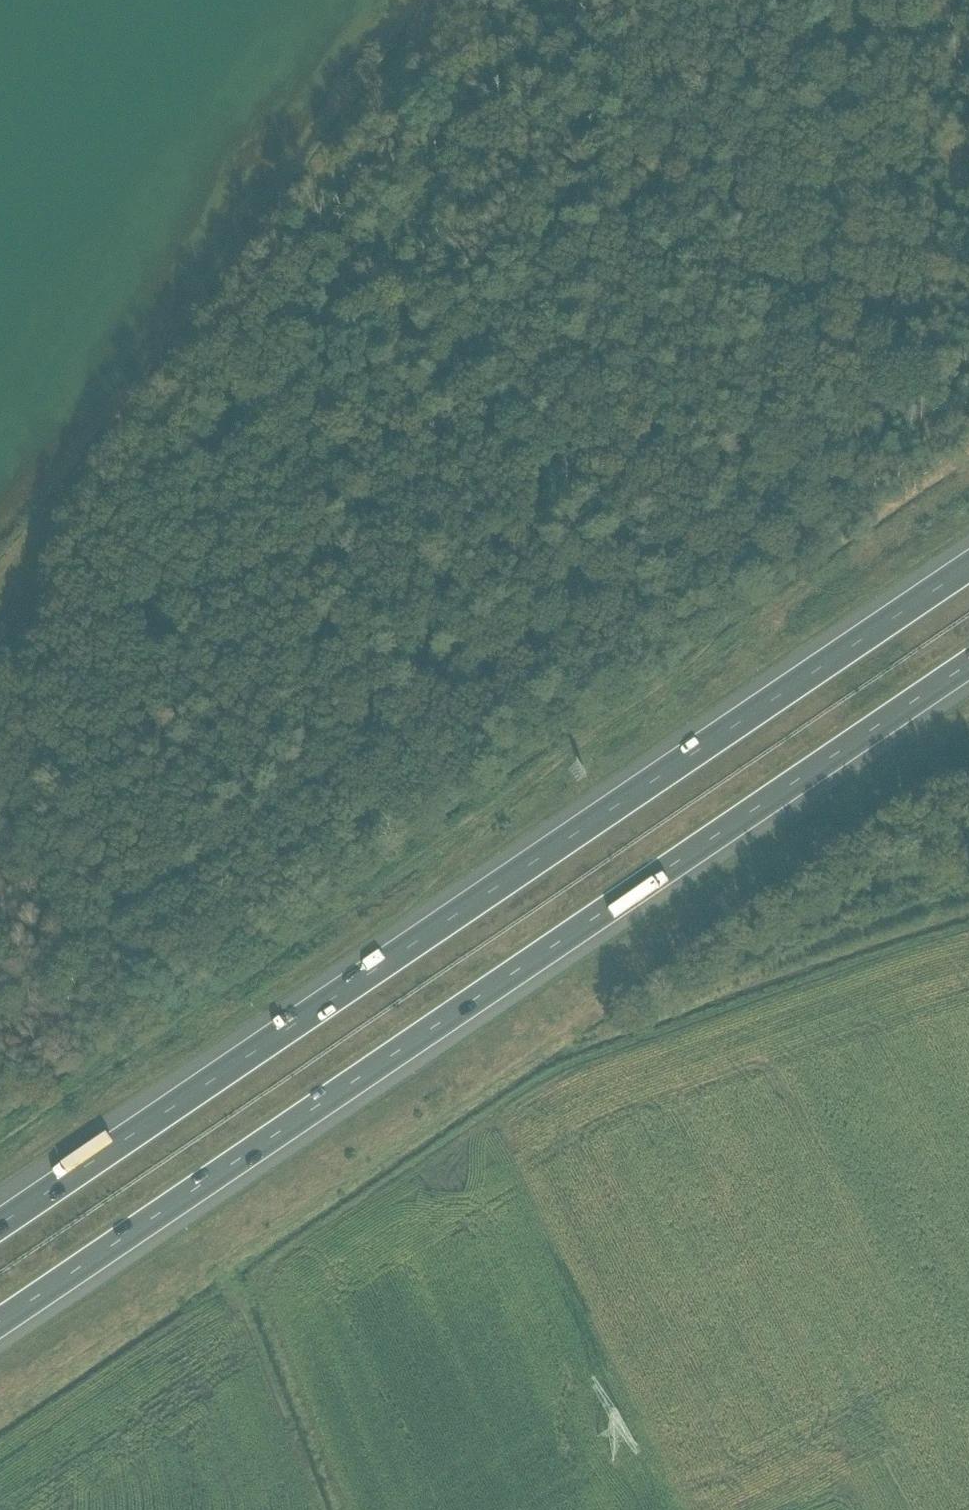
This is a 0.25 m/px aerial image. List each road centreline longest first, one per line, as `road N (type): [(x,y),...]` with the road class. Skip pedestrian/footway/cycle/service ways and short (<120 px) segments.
road 1 (motorway): [(968,570),(0,1227)]
road 2 (motorway): [(0,1324),(968,667)]

